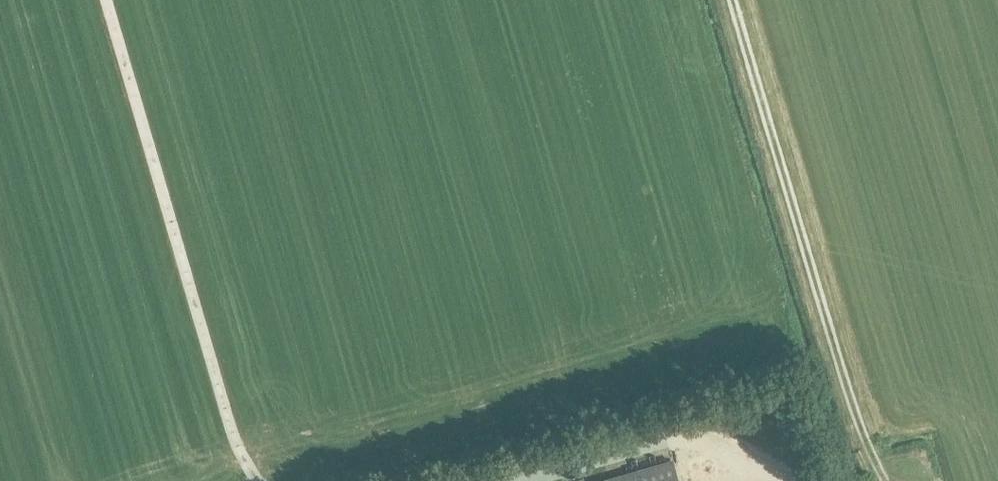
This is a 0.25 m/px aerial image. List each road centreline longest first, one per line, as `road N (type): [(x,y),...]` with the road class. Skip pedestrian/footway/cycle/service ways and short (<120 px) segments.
road 1 (track): [(730,0),(880,480)]

